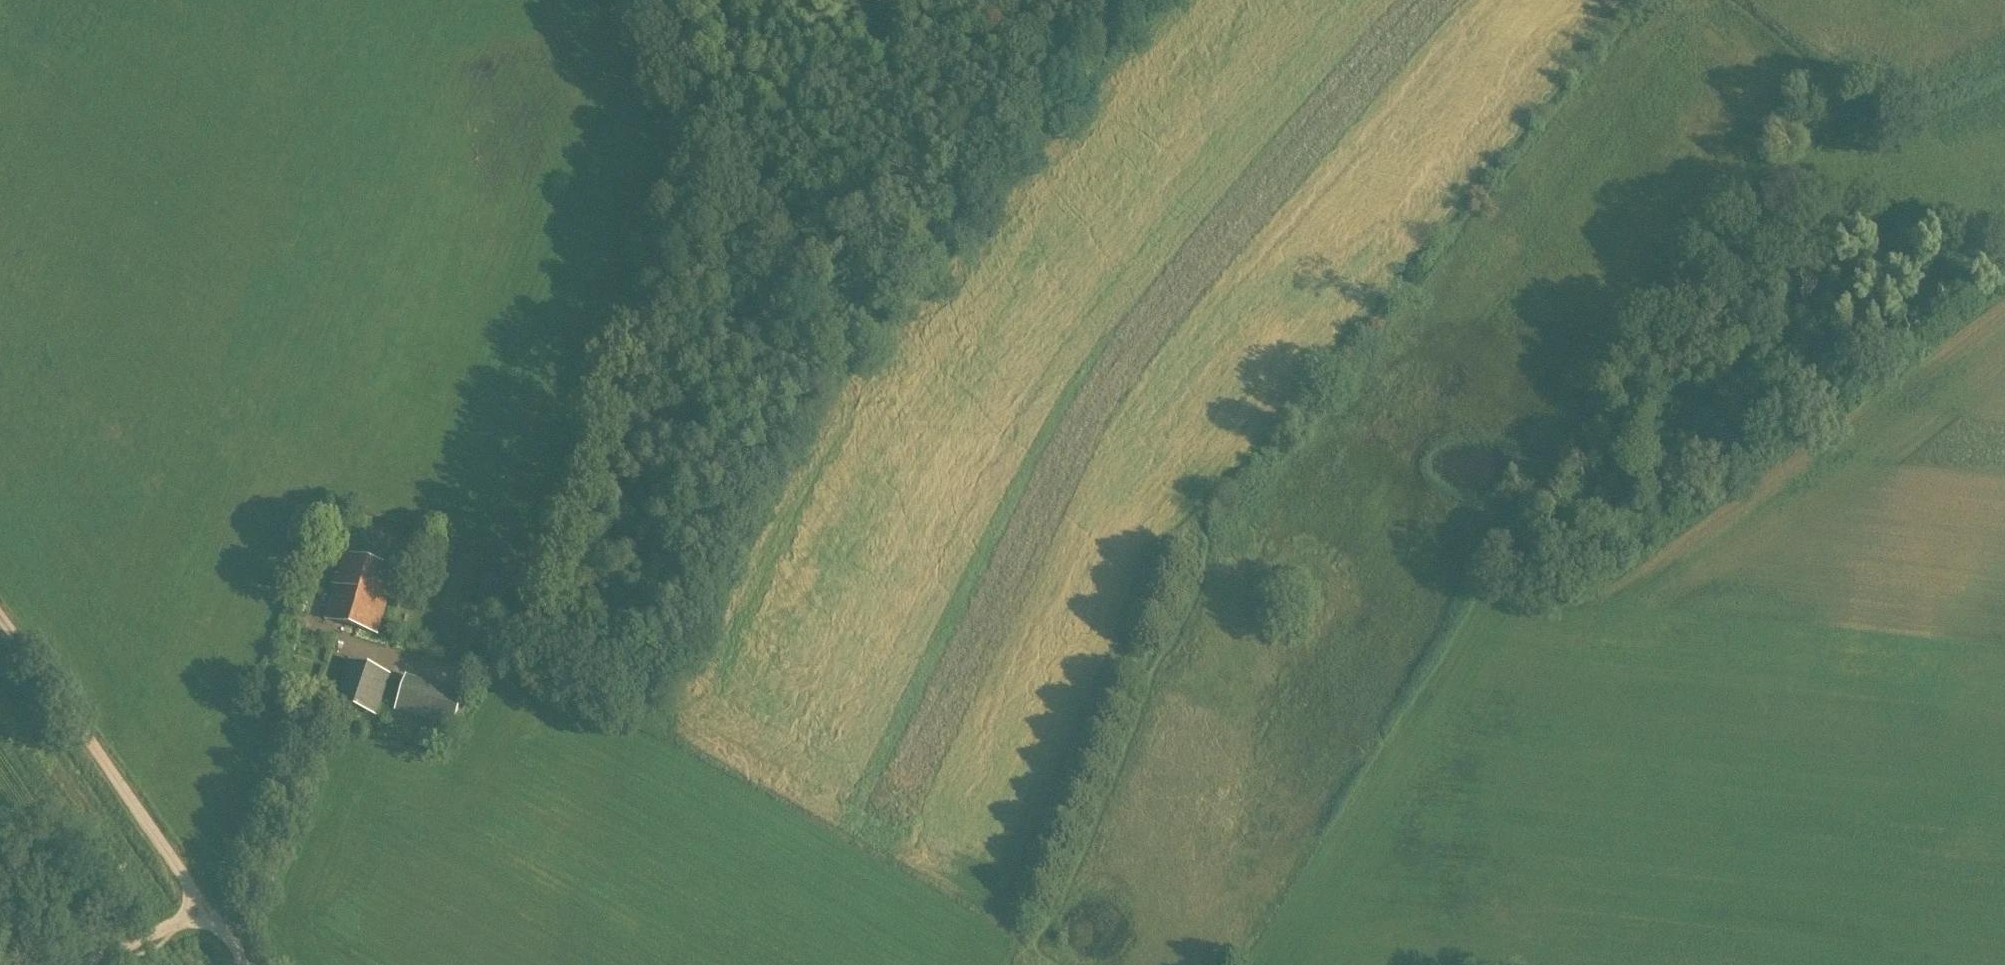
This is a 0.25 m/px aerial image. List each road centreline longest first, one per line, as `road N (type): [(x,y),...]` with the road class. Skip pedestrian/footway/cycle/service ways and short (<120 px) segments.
road 1 (track): [(0,620),(189,884),(199,918)]
road 2 (track): [(199,918),(72,964)]

